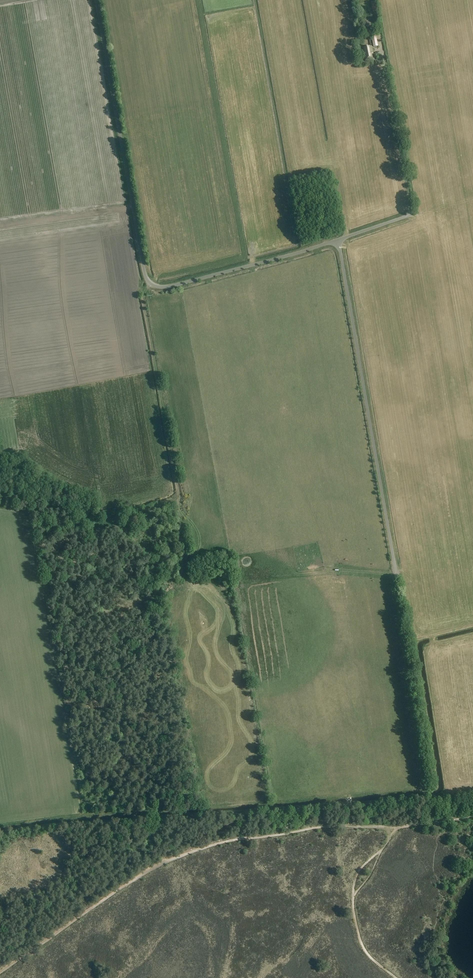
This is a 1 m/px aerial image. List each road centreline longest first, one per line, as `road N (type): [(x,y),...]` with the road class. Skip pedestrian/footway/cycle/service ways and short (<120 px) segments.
road 1 (unclassified): [(337,241),(175,286),(150,283),(96,0)]
road 2 (unclassified): [(396,576),(337,241)]
road 3 (track): [(137,291),(178,492),(122,527),(92,531),(68,519)]
road 4 (track): [(164,863),(237,839),(431,823)]
road 5 (track): [(0,973),(164,863)]
road 6 (track): [(396,828),(353,900),(365,950),(396,977)]

